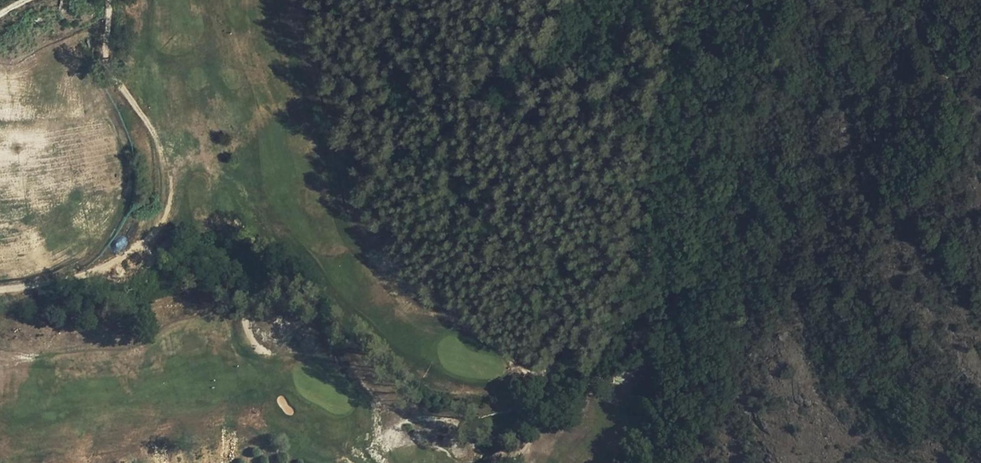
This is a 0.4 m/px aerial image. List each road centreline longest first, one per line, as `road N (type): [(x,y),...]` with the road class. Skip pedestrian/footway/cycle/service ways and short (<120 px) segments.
road 1 (track): [(108,0),(106,66),(164,157),(165,217),(149,241),(109,267),(0,290)]

